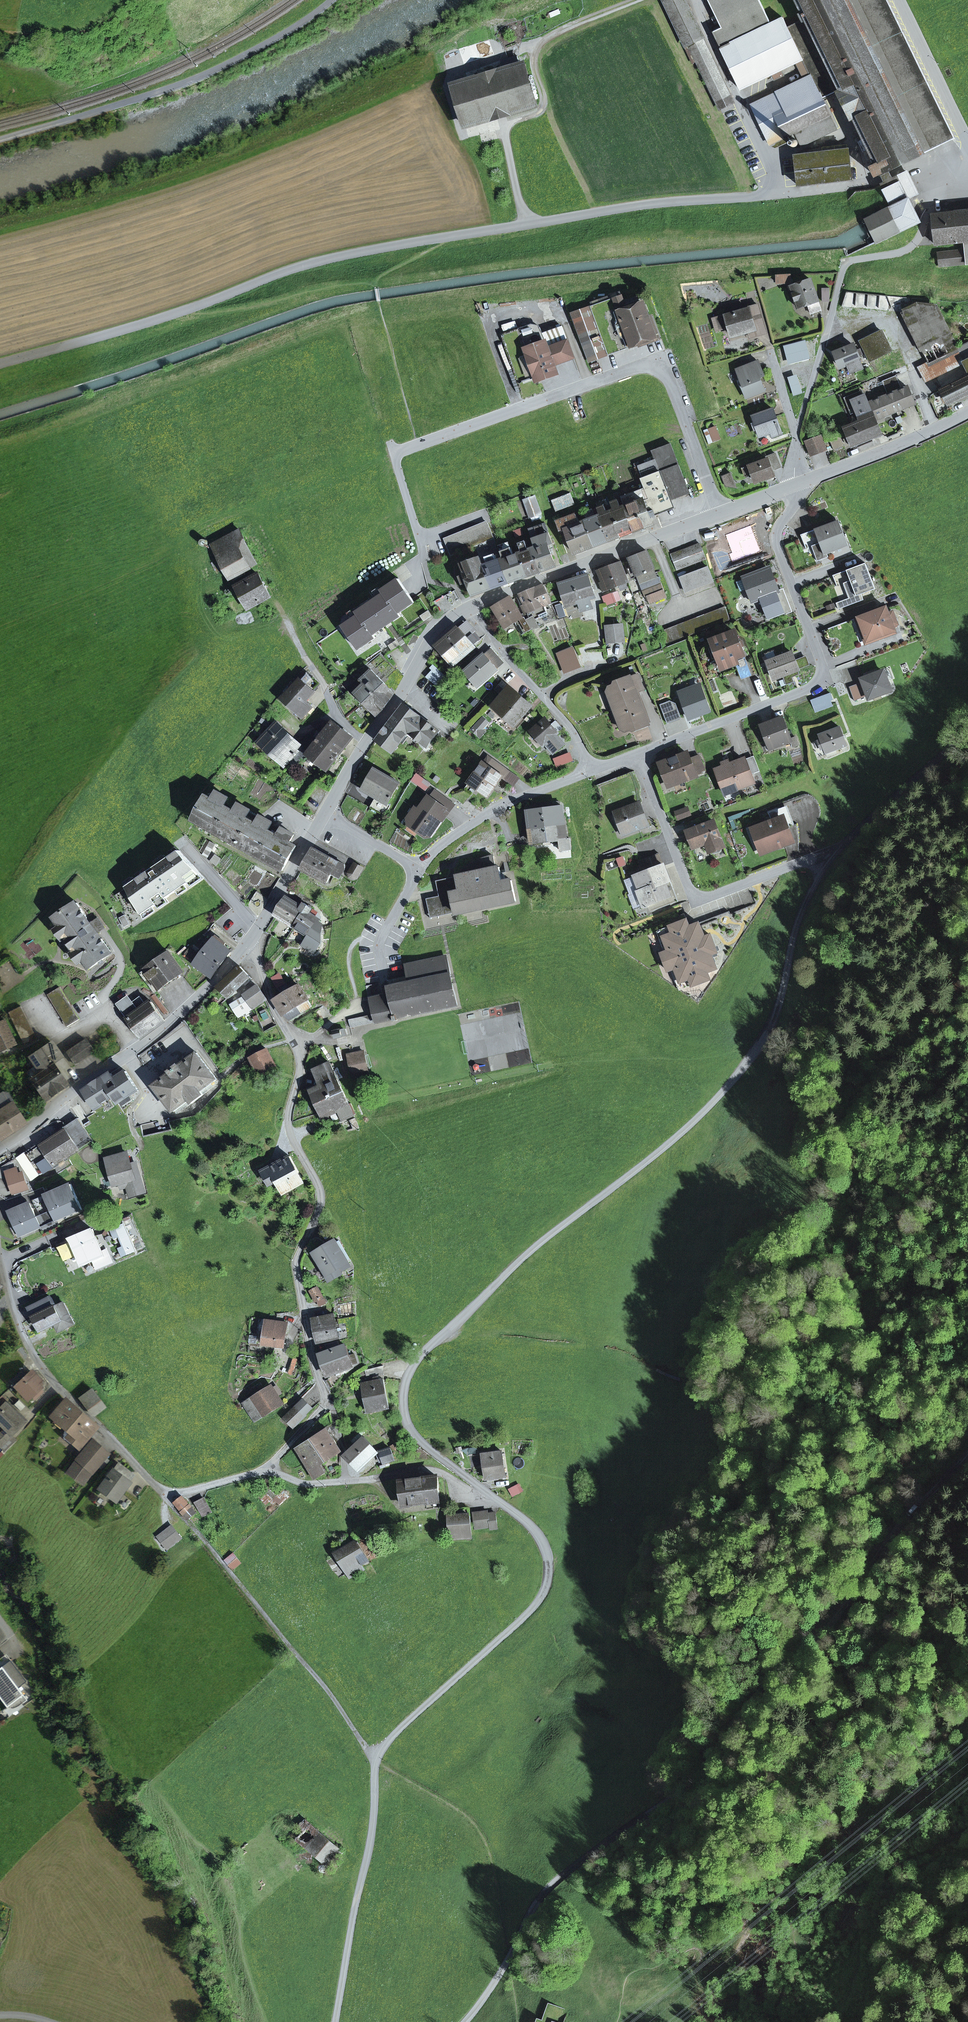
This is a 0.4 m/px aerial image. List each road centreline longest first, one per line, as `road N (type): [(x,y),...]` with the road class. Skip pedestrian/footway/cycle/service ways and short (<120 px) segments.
road 1 (unclassified): [(844,845),(805,901),(781,997),(749,1062),(693,1123),(533,1248),(411,1369),(405,1402),(414,1434),(522,1519),(541,1540),(549,1570),(528,1615),(376,1758),(374,1823),(336,2021)]
road 2 (unclassified): [(0,362),(334,257),(643,204),(780,194)]
road 3 (unclassified): [(466,2021),(553,1884),(710,1764),(746,1704),(829,1630),(905,1520),(967,1456)]
road 4 (residential): [(246,945),(297,1049),(288,1120),(321,1194),(296,1267),(312,1356),(330,1402),(270,1470)]
road 5 (residential): [(719,513),(669,373),(655,364),(395,453),(417,537)]
road 6 (residential): [(795,484),(797,499),(776,541),(819,655),(815,680),(638,754)]
road 7 (residential): [(0,1265),(32,1355),(154,1485),(171,1494),(270,1470)]
road 8 (track): [(330,0),(221,67),(0,139)]
road 9 (residential): [(967,175),(929,212),(909,248),(845,262),(796,439)]
road 10 (track): [(460,234),(376,281),(147,322)]
road 11 (tertiary): [(246,945),(169,1025),(0,1146)]
road 12 (residential): [(595,770),(480,817),(418,869),(324,815)]
road 13 (residential): [(638,754),(684,881),(701,897),(844,845)]
road 14 (track): [(190,1526),(376,1758)]
road 15 (tertiary): [(719,513),(469,608)]
road 16 (tertiary): [(469,608),(428,646),(324,815)]
road 17 (track): [(504,126),(541,109),(535,46),(637,0)]
road 18 (residential): [(469,608),(573,730),(595,770)]
road 19 (tertiary): [(967,414),(795,484)]
road 20 (unclassified): [(967,732),(844,845)]
road 21 (tertiary): [(898,0),(967,139)]
road 22 (tertiary): [(324,815),(246,945)]

